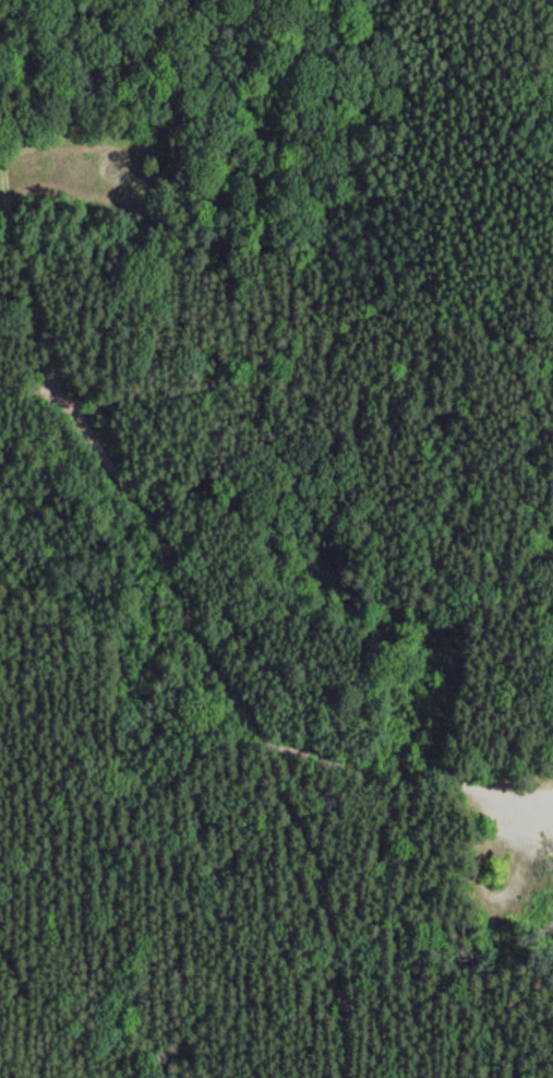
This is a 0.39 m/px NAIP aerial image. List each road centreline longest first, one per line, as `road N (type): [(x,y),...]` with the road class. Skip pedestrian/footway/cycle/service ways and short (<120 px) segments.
road 1 (track): [(344,1077),(328,909),(312,851),(264,739),(187,613),(147,514),(61,391),(8,253),(0,142)]
road 2 (track): [(215,0),(269,39),(304,91),(313,211),(339,352),(337,429),(309,526),(267,568),(187,613)]
road 3 (track): [(187,613),(113,633),(81,664),(80,709),(52,797),(64,844),(101,890),(120,936),(110,1003),(116,1077)]

